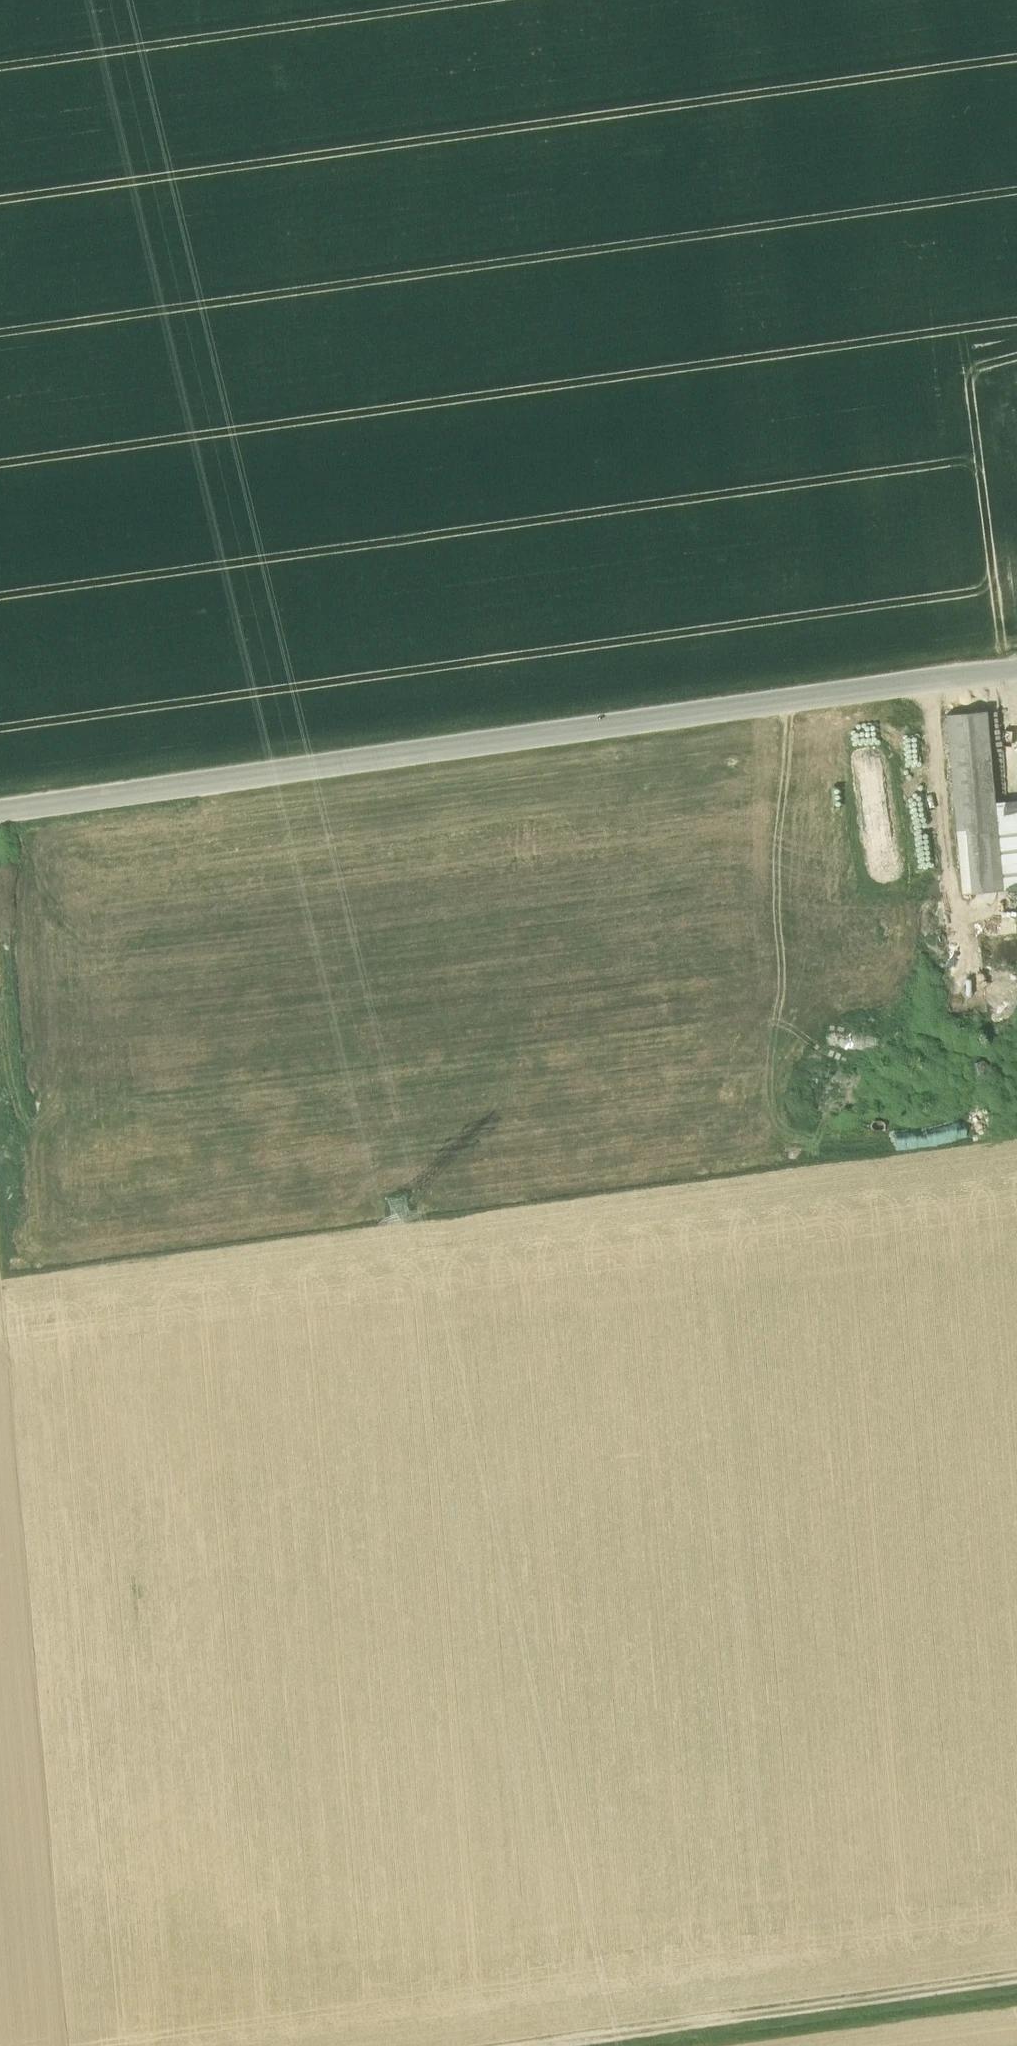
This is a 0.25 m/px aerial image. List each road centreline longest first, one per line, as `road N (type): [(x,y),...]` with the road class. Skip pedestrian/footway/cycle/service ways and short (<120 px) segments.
road 1 (unclassified): [(1016,671),(0,812)]
road 2 (track): [(555,2045),(1016,1981)]

